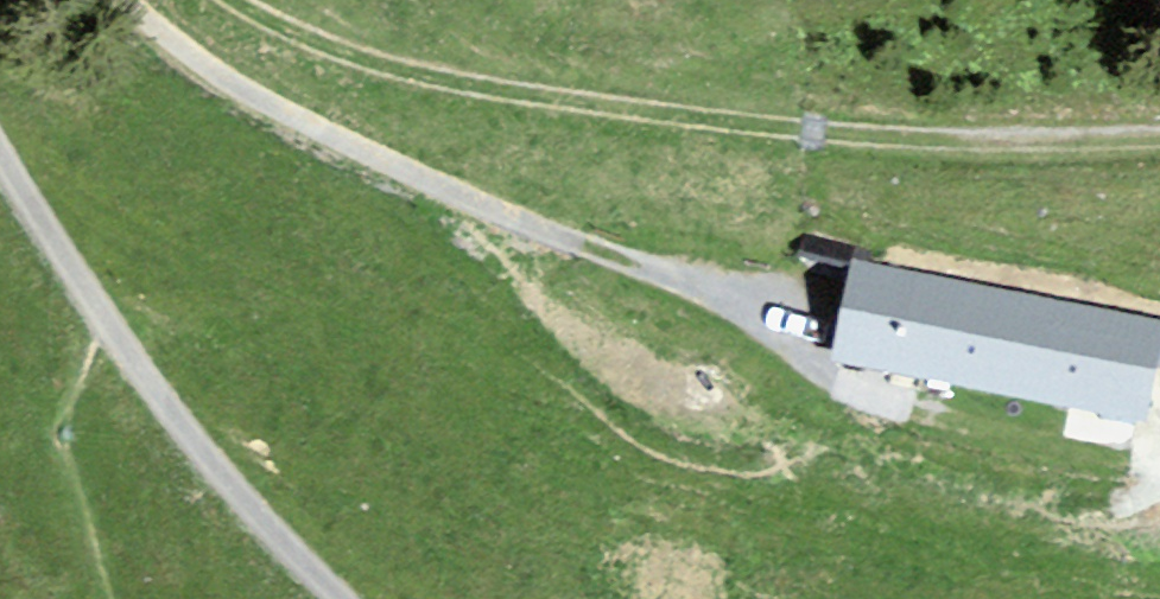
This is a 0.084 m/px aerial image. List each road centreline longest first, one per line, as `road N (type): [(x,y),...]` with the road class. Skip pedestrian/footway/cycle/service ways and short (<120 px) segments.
road 1 (track): [(238,0),(295,33),(408,72),(544,99),(863,149),(1159,146)]
road 2 (track): [(778,326),(394,172),(211,72),(132,0)]
road 3 (track): [(351,598),(87,306)]
road 4 (track): [(87,306),(0,141)]

